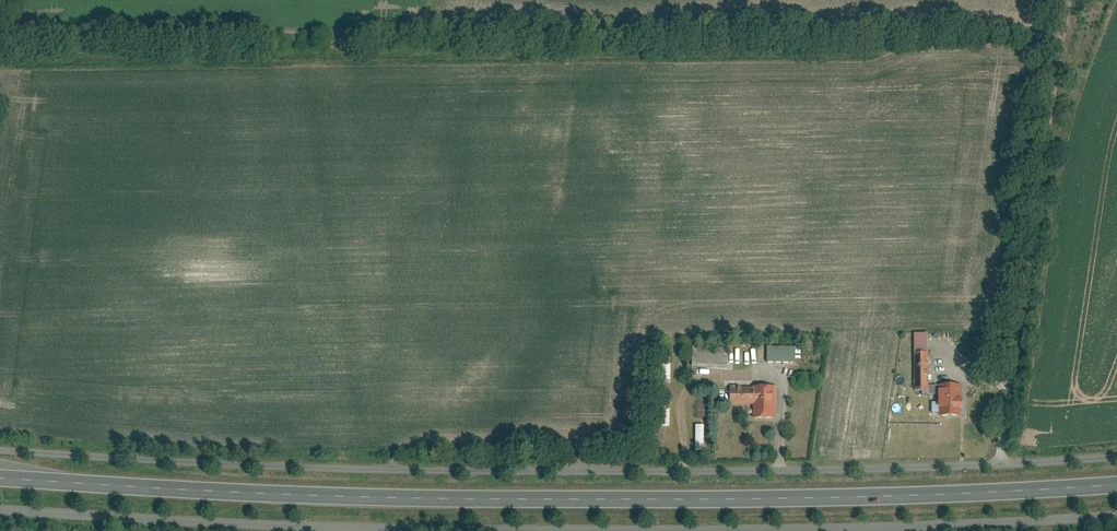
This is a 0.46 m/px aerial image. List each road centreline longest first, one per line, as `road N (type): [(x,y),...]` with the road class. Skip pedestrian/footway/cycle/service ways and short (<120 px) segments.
road 1 (unclassified): [(0,449),(307,466),(629,471),(1116,453)]
road 2 (unclassified): [(1116,517),(873,530),(397,530),(0,512)]
road 3 (primary): [(1116,485),(836,499),(439,500),(3,480)]
road 4 (track): [(1069,0),(999,461)]

